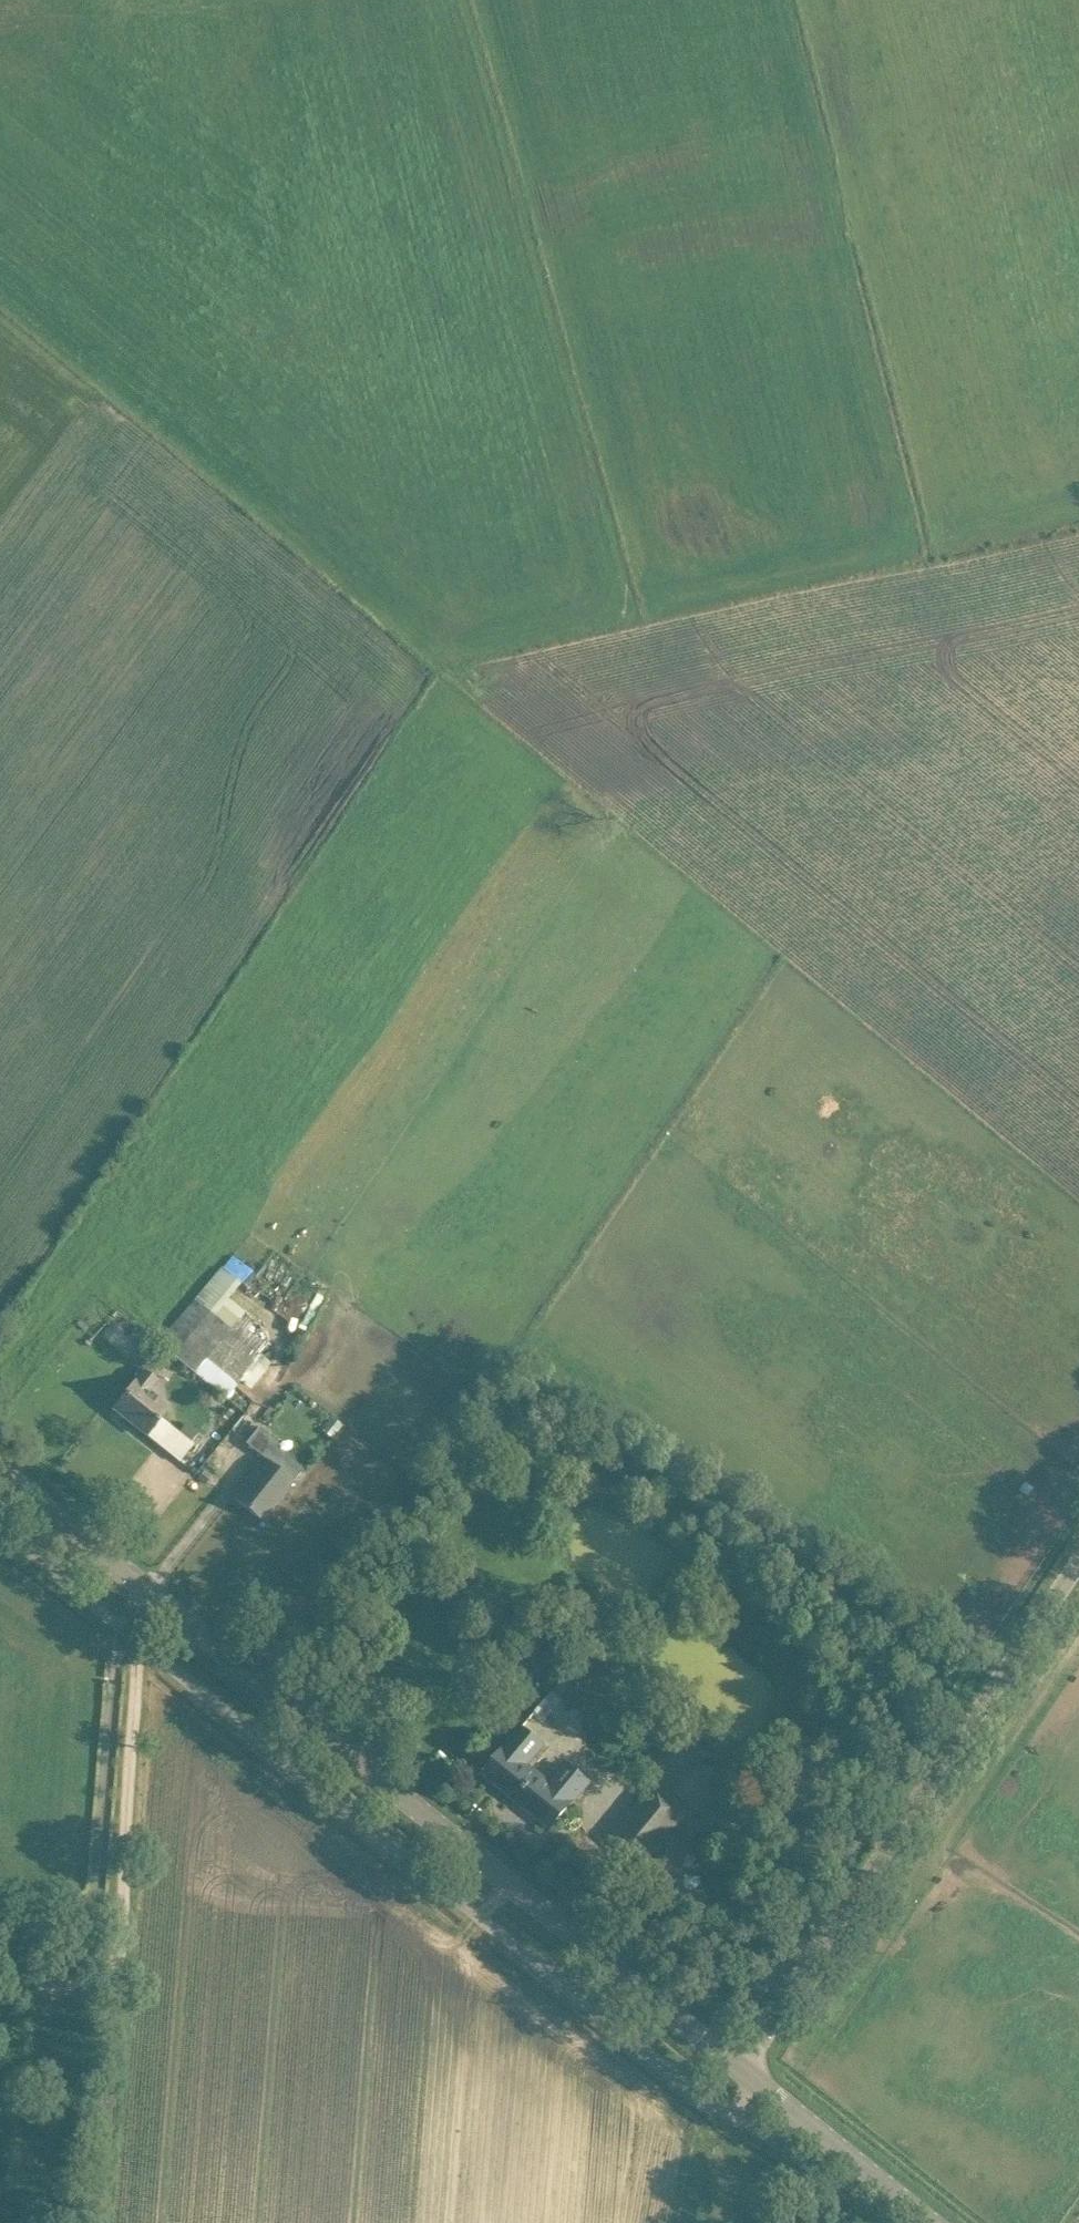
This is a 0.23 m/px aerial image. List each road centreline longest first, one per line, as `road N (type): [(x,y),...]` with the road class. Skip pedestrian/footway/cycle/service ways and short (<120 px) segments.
road 1 (tertiary): [(731,2062),(0,1482)]
road 2 (unclassified): [(731,2062),(760,2036),(1078,1579)]
road 3 (tertiary): [(934,2222),(731,2062)]

